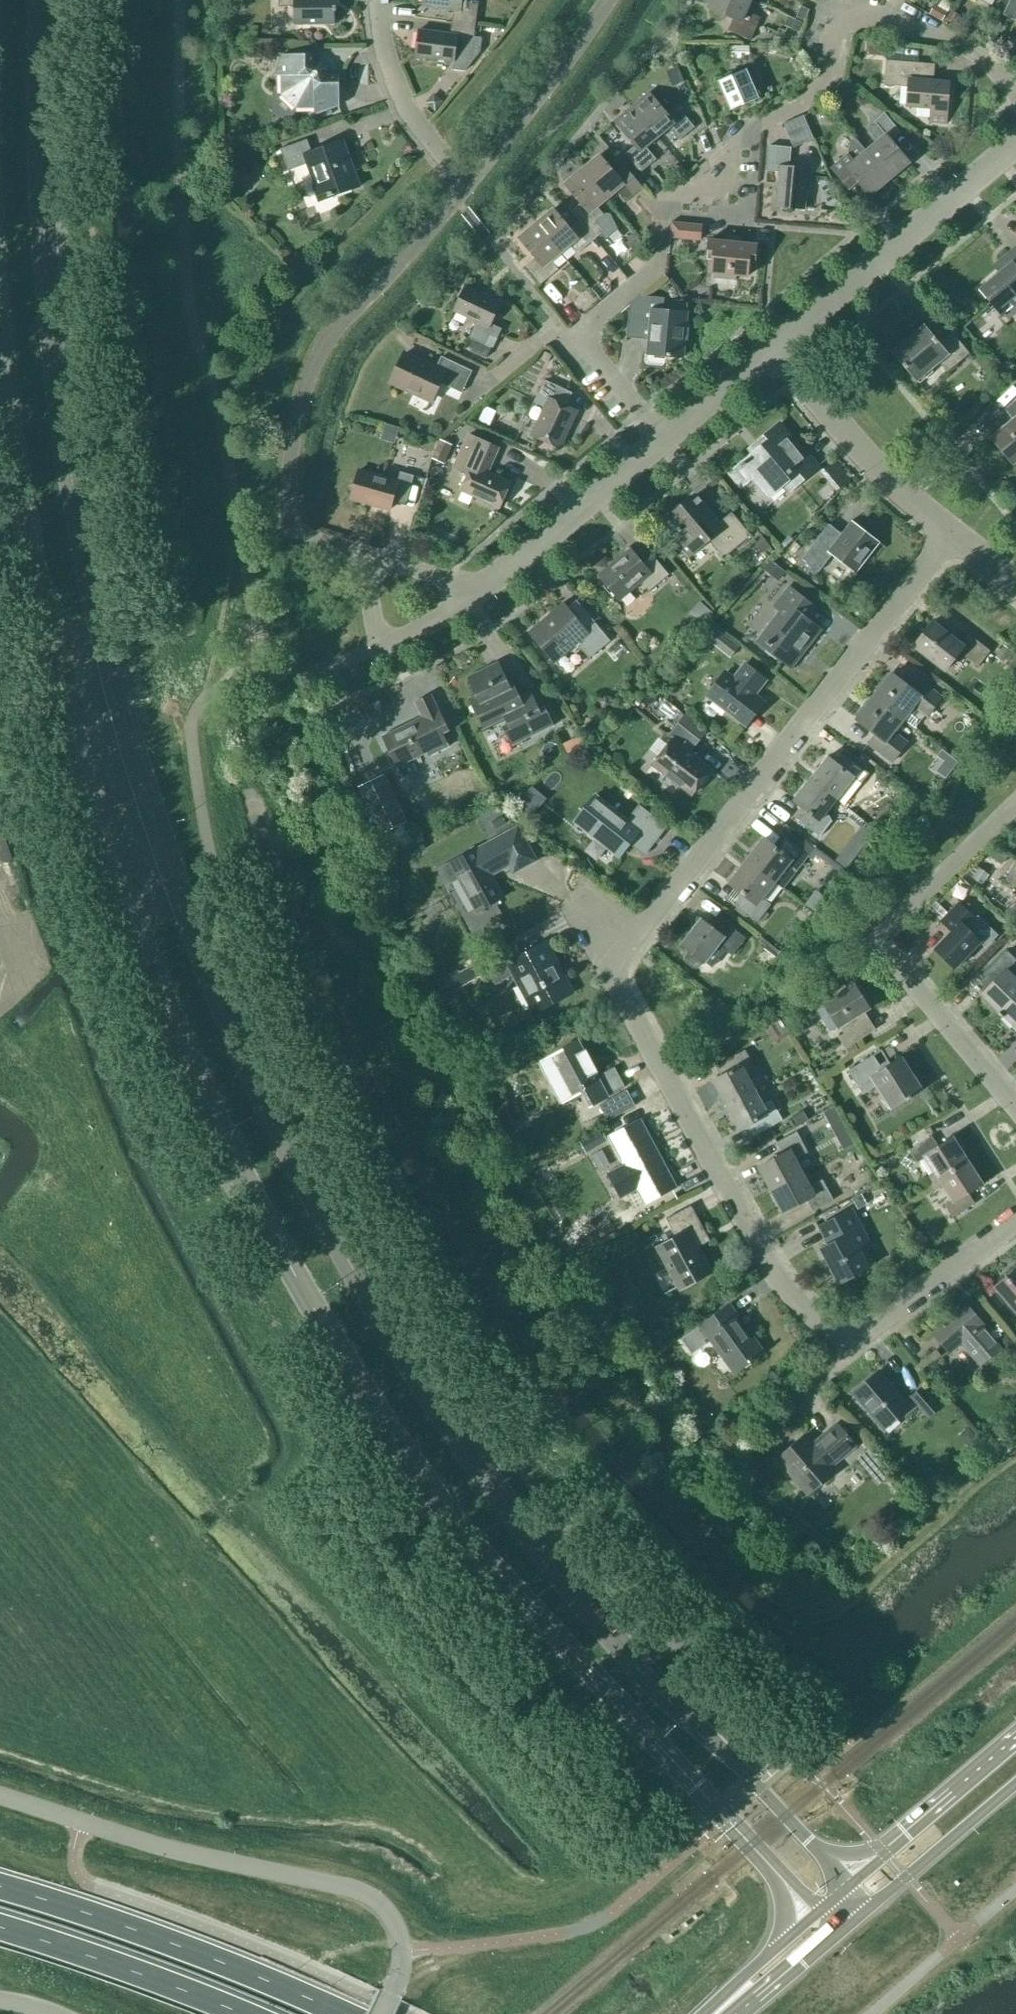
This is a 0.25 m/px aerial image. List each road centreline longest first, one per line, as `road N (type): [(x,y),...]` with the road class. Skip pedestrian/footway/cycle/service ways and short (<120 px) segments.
road 1 (secondary): [(848,1888),(670,1703),(485,1475),(333,1234),(224,1008),(144,785),(84,541),(44,237),(42,0)]
road 2 (secondary): [(0,319),(35,564),(63,691),(131,915),(239,1174),(323,1325),(446,1512),(813,1916)]
road 3 (residential): [(849,1336),(815,1325),(771,1275),(623,972),(626,955),(950,535)]
road 4 (residential): [(578,339),(651,273),(661,209),(743,219),(751,127),(828,83),(837,23),(864,9),(910,26),(990,67),(1015,99)]
road 5 (unclassified): [(381,2013),(399,1974),(402,1940),(385,1907),(366,1895),(167,1849),(0,1796)]
road 6 (residential): [(380,562),(304,540),(288,526),(295,434),(315,367),(340,322),(463,189)]
road 7 (residential): [(1015,1112),(886,937),(1015,807)]
road 8 (trunk): [(346,2013),(183,1946),(0,1885)]
road 9 (unclassified): [(775,350),(1015,141)]
road 10 (trunk): [(0,1927),(245,2013)]
road 11 (residential): [(775,350),(876,471),(950,535)]
road 12 (unclassified): [(472,597),(663,441)]
road 13 (residential): [(463,189),(606,0)]
road 14 (secondary): [(1015,1744),(848,1888)]
road 15 (secondary): [(851,1924),(1015,1783)]
road 16 (residential): [(463,189),(403,108),(385,64),(377,0)]
road 17 (residential): [(849,1336),(873,1332),(1015,1224)]
road 18 (tertiary): [(813,1916),(704,2013)]
road 19 (unclassified): [(663,441),(775,350)]
road 20 (tertiary): [(746,2013),(851,1924)]
road 21 (residential): [(663,441),(578,339)]

